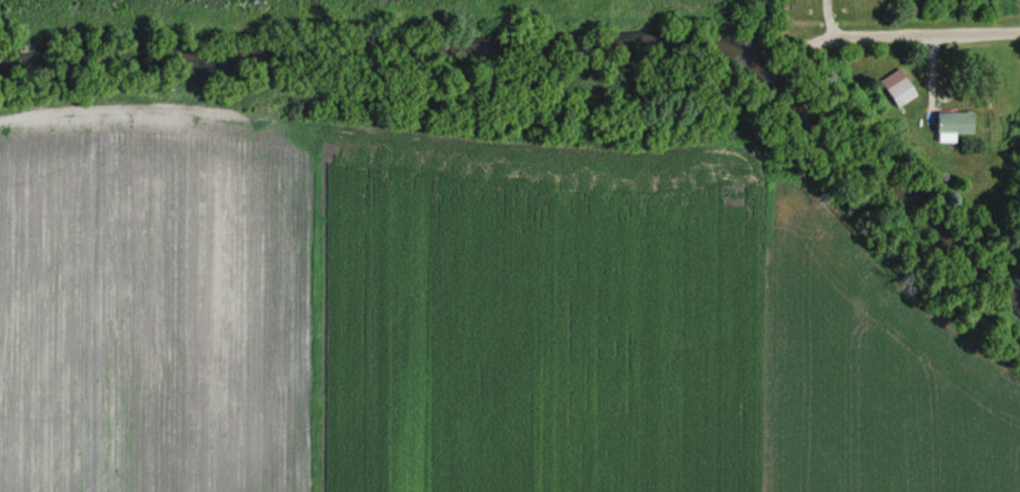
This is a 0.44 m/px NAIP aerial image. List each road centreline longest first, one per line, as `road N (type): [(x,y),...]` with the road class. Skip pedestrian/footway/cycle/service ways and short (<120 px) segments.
road 1 (residential): [(642,398),(716,345),(730,189),(777,86),(812,39),(868,27),(1019,25)]

